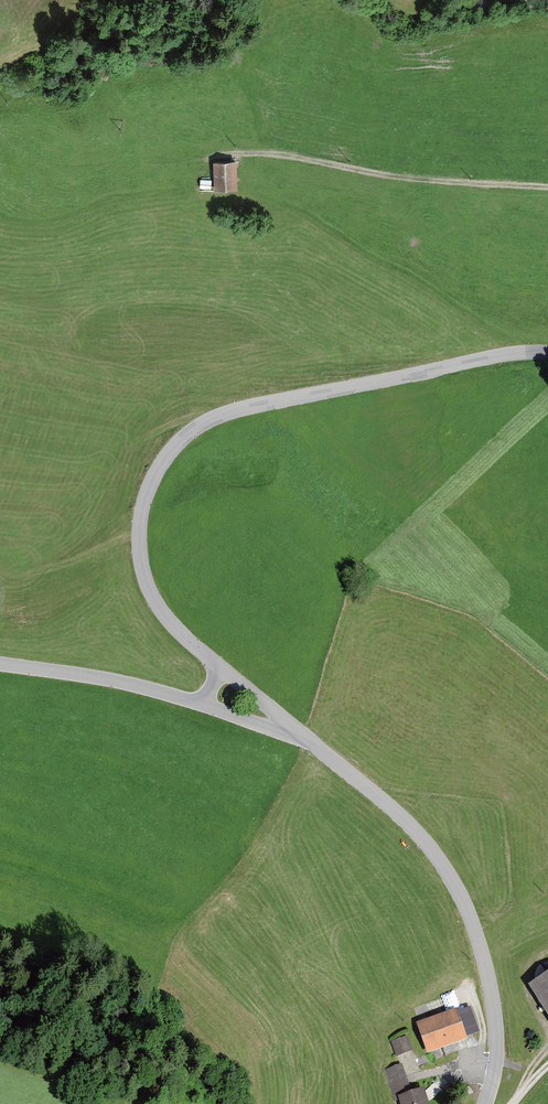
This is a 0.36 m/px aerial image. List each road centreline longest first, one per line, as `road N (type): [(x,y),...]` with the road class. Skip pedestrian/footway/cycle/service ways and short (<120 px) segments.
road 1 (tertiary): [(221,669),(167,616),(141,553),(148,502),(178,442),(210,418),(282,400),(547,348)]
road 2 (tertiary): [(485,1103),(495,1011),(465,900),(420,833),(308,740)]
road 3 (track): [(547,189),(218,155)]
road 4 (tertiary): [(203,703),(0,665)]

